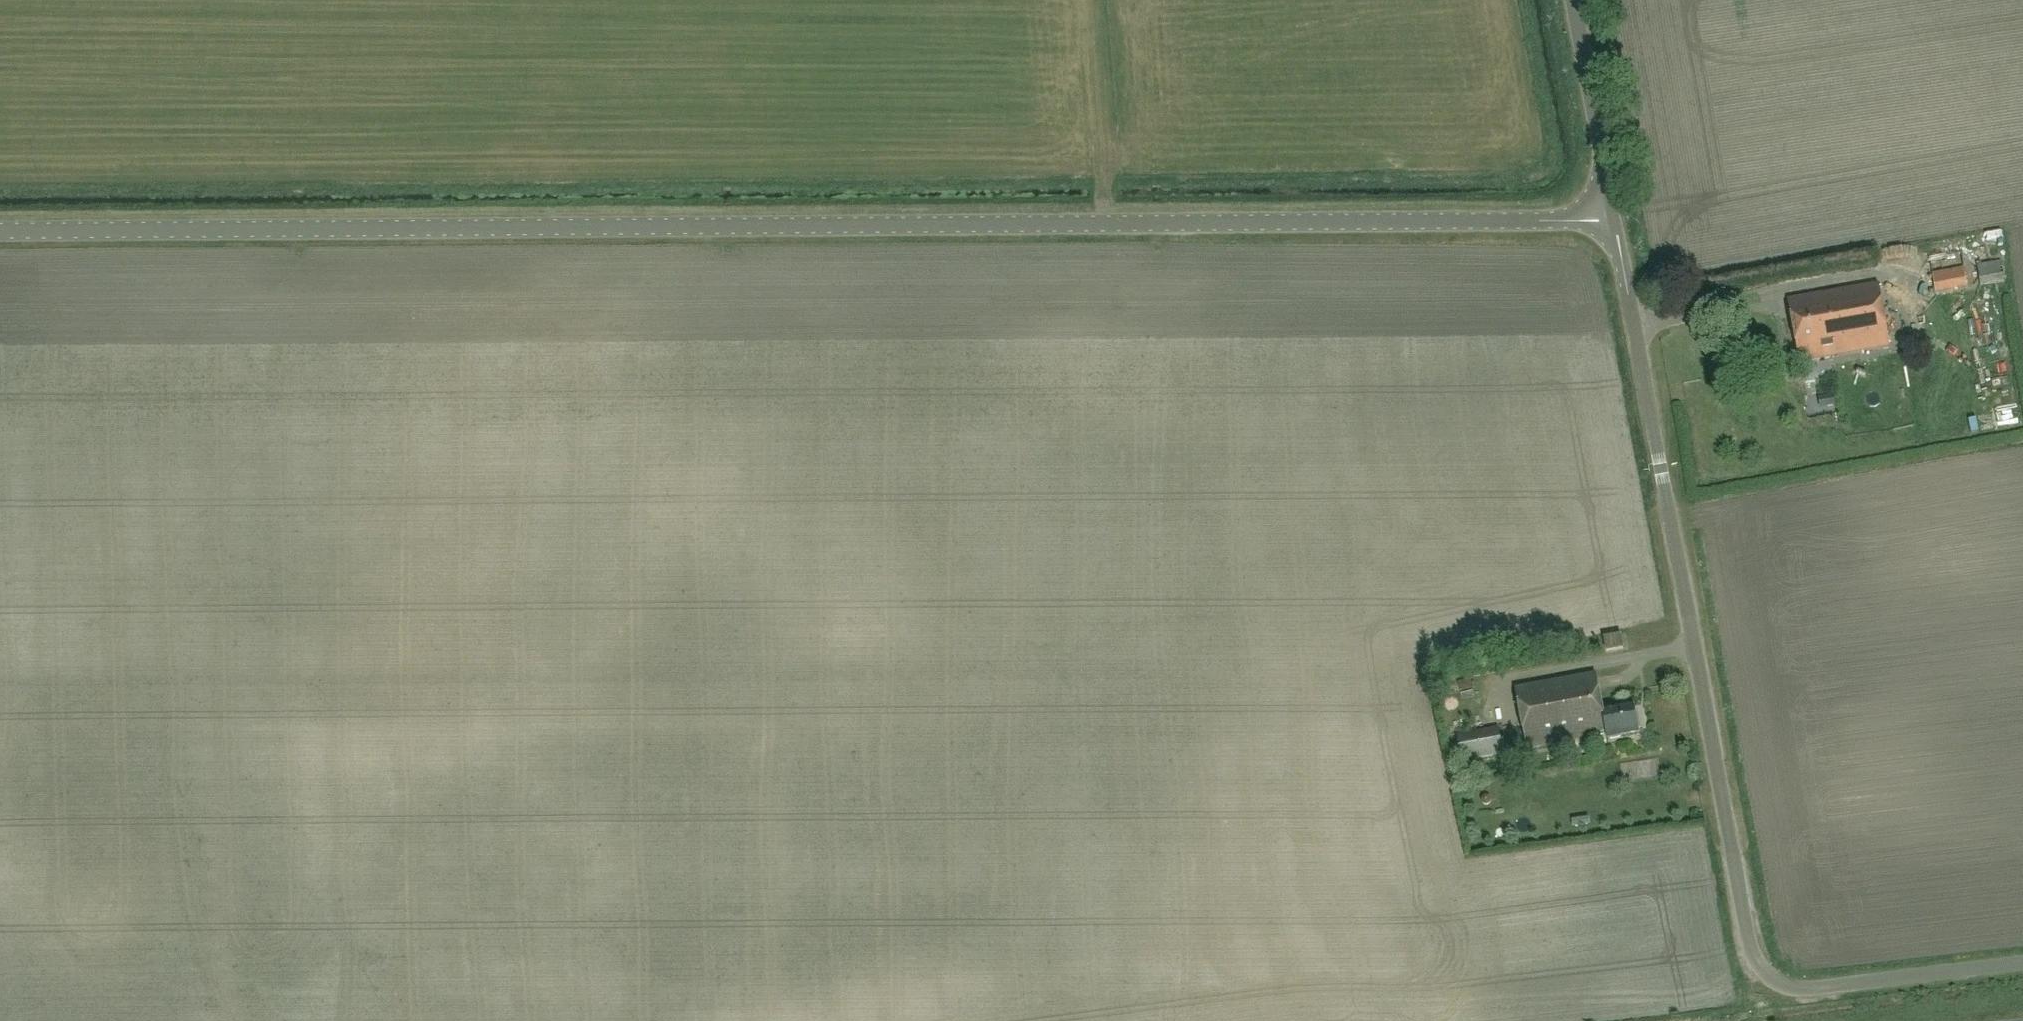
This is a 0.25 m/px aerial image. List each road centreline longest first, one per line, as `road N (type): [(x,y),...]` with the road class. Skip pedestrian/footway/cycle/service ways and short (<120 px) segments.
road 1 (unclassified): [(0,232),(1616,219)]
road 2 (unclassified): [(2022,963),(1812,987),(1765,974),(1752,955),(1616,219)]
road 3 (unclassified): [(1616,219),(1575,0)]

